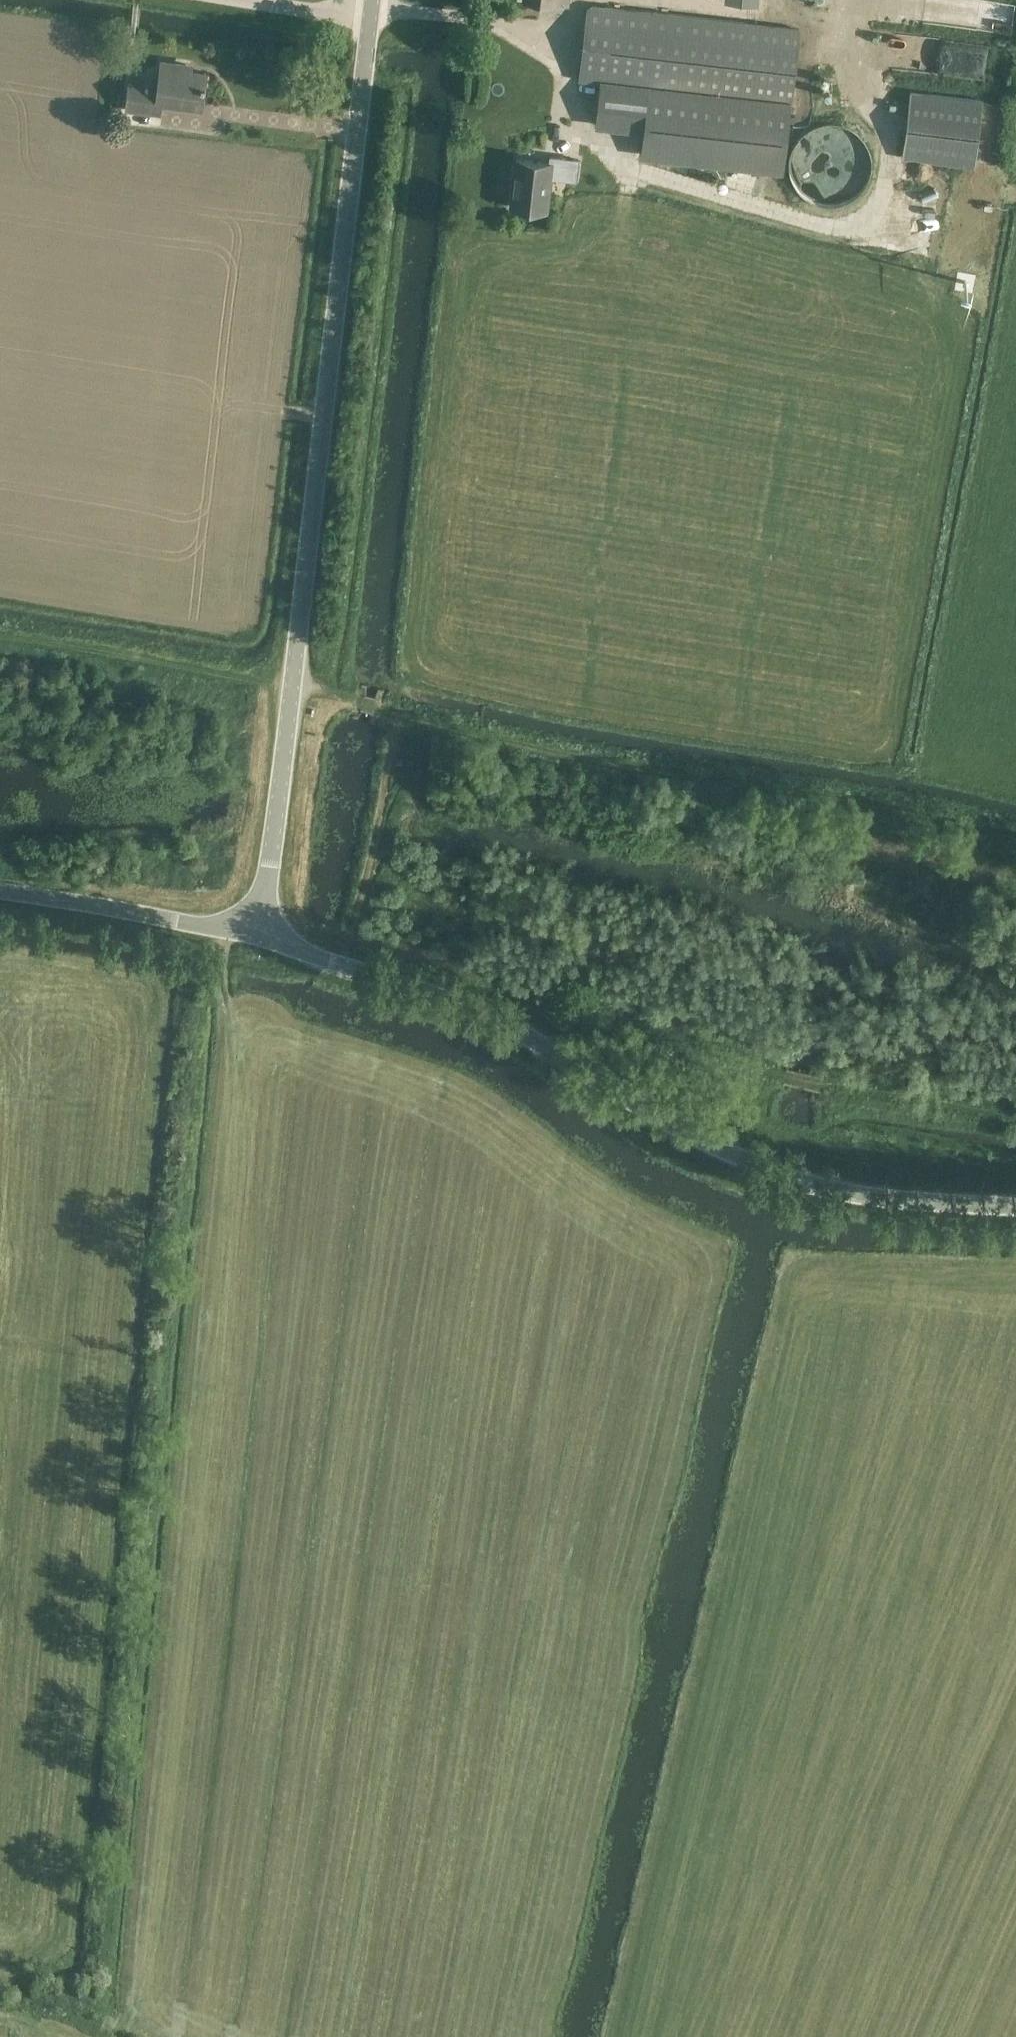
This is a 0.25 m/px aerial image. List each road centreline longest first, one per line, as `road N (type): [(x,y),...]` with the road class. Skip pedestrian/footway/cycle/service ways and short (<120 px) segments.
road 1 (unclassified): [(252,937),(293,683),(374,0)]
road 2 (unclassified): [(1015,1206),(822,1190),(653,1115),(477,1012),(252,937)]
road 3 (unclassified): [(252,937),(0,890)]

